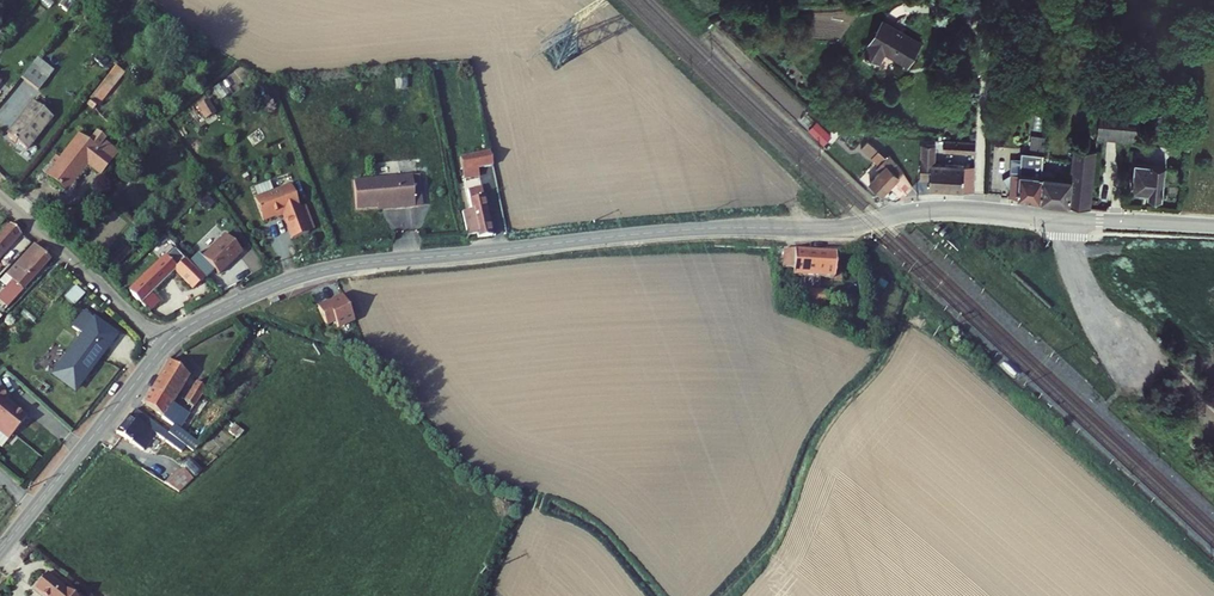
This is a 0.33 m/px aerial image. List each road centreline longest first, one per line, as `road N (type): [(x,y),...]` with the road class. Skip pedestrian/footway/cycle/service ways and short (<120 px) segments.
road 1 (tertiary): [(165,345),(270,288),(355,264),(657,233),(859,227),(940,209),(1213,227)]
road 2 (tertiary): [(0,552),(165,345)]
road 3 (unclassified): [(0,197),(165,345)]

